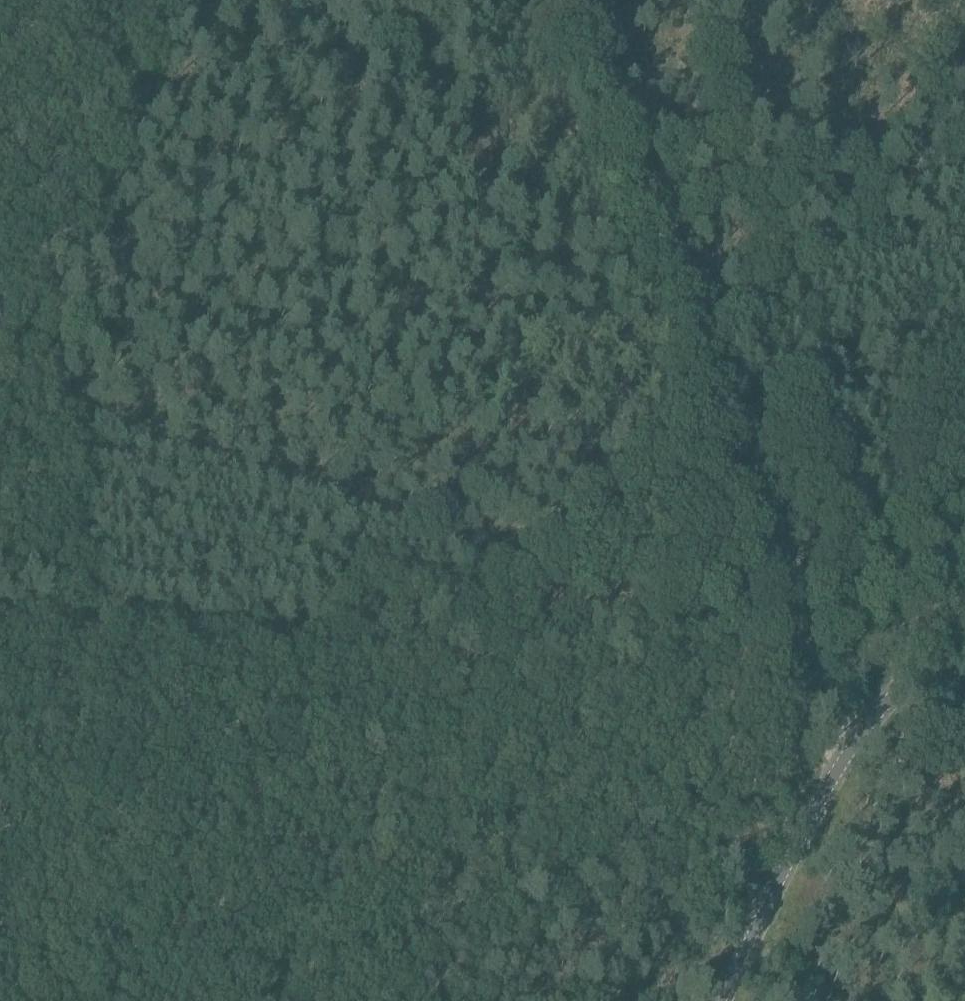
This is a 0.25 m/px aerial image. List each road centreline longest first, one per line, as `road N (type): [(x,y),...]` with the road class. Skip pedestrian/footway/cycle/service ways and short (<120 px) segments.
road 1 (tertiary): [(722,1000),(830,786),(920,671),(964,631)]

